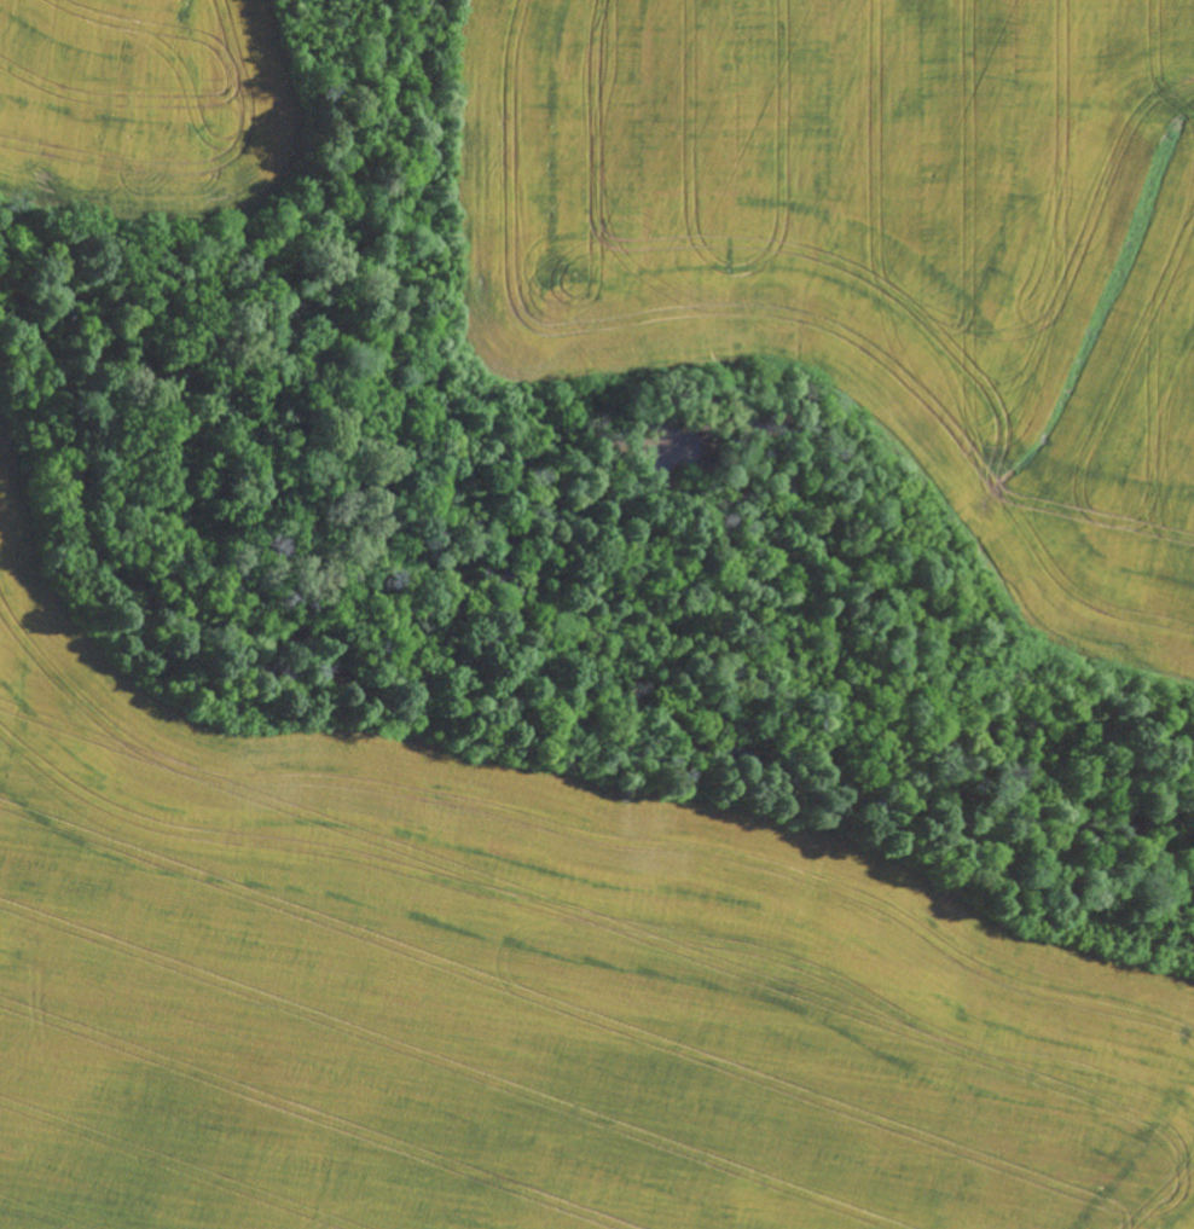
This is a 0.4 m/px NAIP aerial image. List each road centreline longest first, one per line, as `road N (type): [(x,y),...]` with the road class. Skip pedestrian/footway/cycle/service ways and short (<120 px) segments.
road 1 (residential): [(1193,103),(1054,79),(1021,57),(1020,0)]

